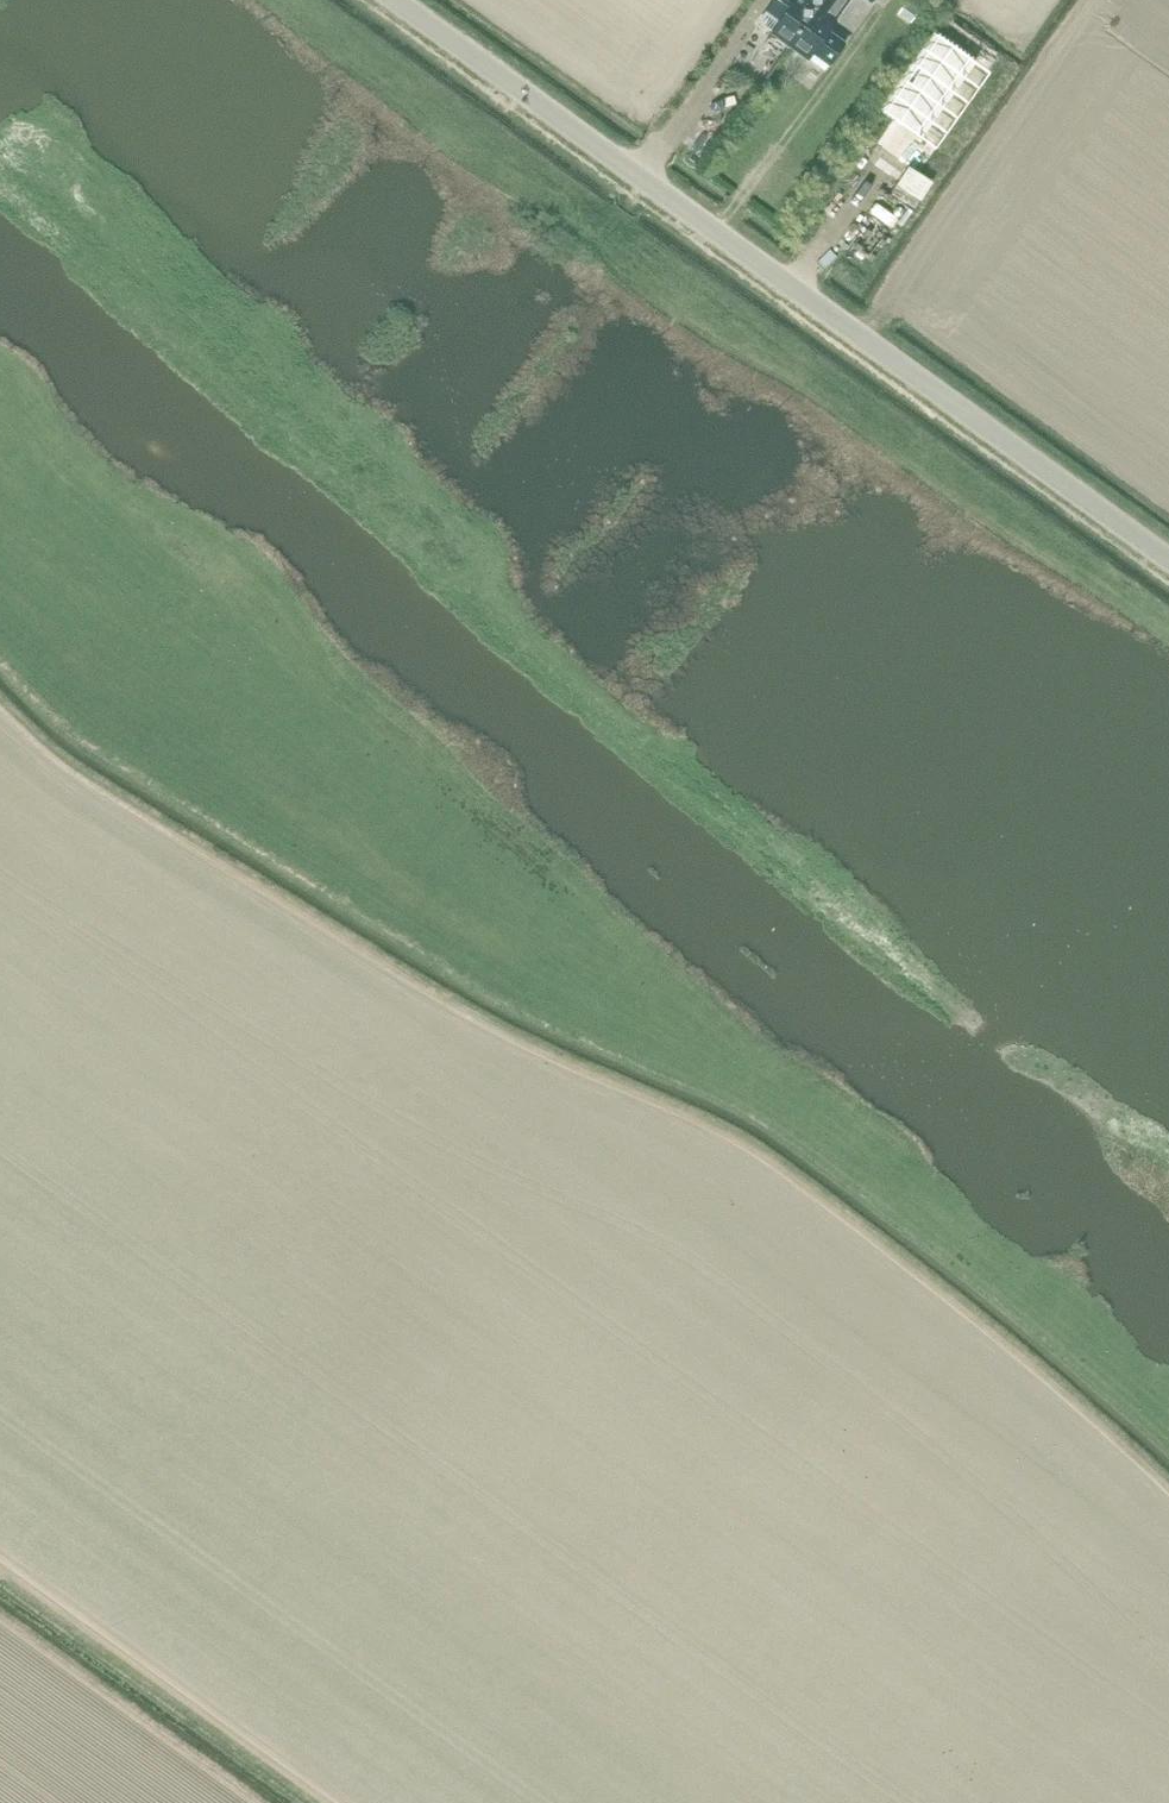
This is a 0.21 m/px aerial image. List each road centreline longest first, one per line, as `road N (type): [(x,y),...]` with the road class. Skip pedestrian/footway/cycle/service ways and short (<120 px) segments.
road 1 (tertiary): [(1168,566),(387,0)]

